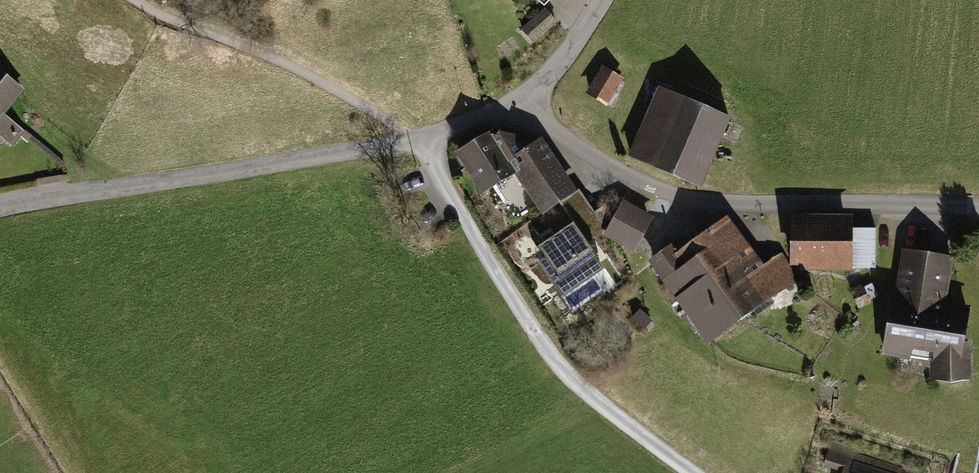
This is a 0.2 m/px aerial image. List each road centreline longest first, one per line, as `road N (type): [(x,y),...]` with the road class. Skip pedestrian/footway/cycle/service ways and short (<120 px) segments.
road 1 (residential): [(522,97),(418,139),(0,205)]
road 2 (residential): [(978,207),(712,202),(669,193),(554,133),(522,97)]
road 3 (track): [(418,139),(573,383),(692,472)]
road 4 (residential): [(599,0),(522,97)]

